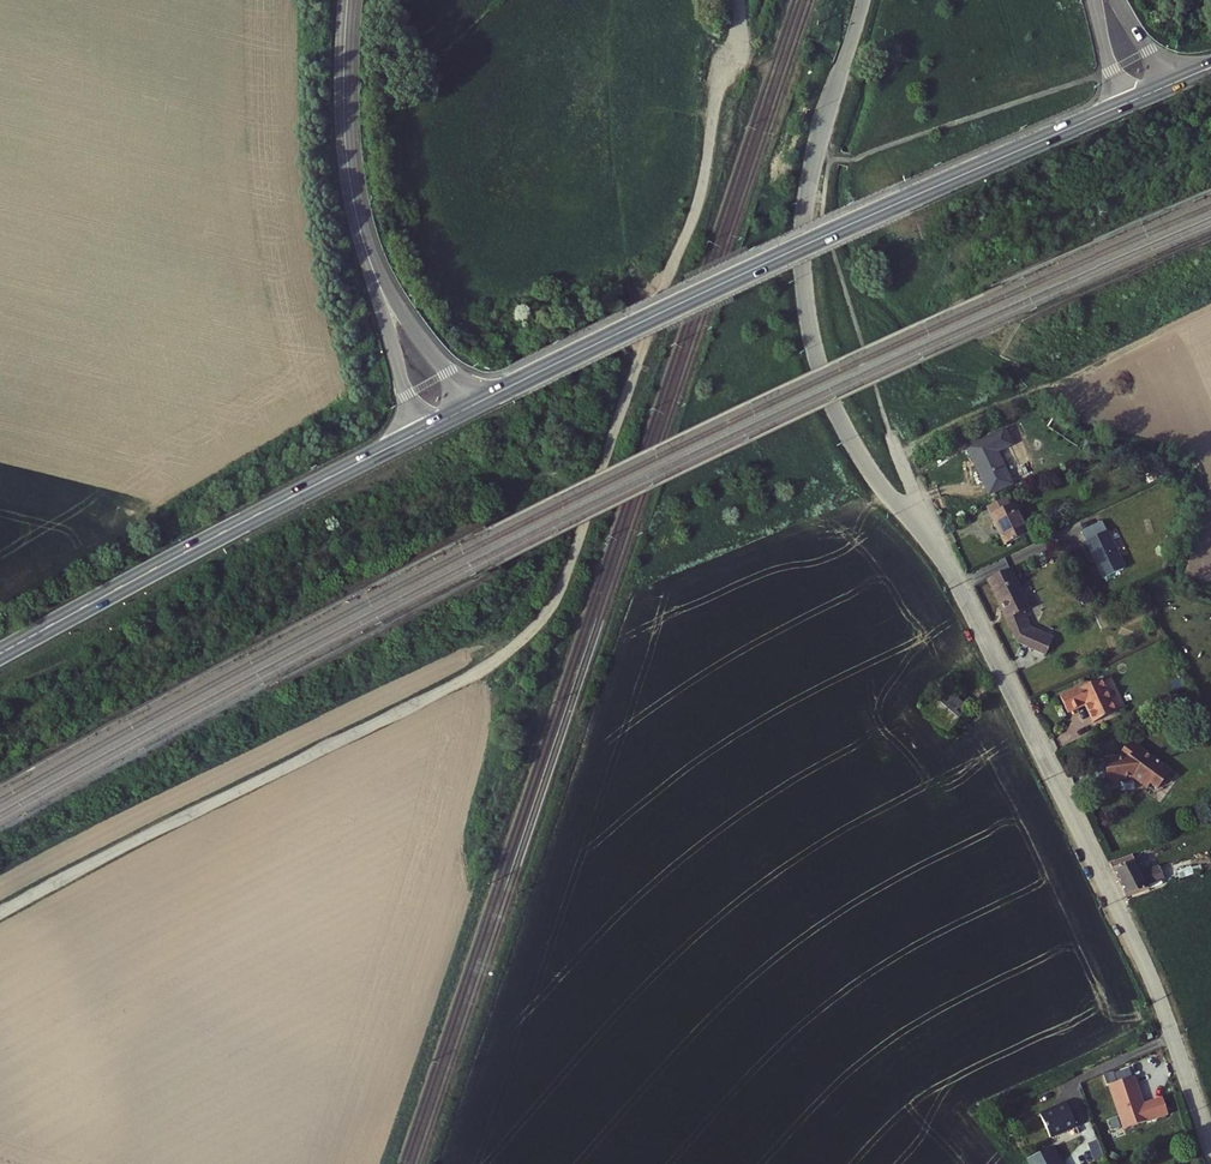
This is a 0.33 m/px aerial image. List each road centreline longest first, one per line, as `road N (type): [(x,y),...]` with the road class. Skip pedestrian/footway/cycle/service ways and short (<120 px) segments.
road 1 (unclassified): [(690,228),(641,344),(570,568),(526,637),(484,670),(0,913)]
road 2 (residential): [(1210,1153),(1153,983),(1009,687),(945,563),(855,452),(817,360)]
road 3 (primary): [(1118,108),(525,381)]
road 4 (primary): [(0,653),(417,430)]
road 5 (residential): [(863,0),(809,197),(804,277),(817,360)]
road 6 (residential): [(348,0),(347,149),(367,243)]
road 7 (residential): [(741,0),(690,228)]
road 8 (residential): [(367,243),(417,430)]
road 9 (residential): [(470,404),(367,243)]

